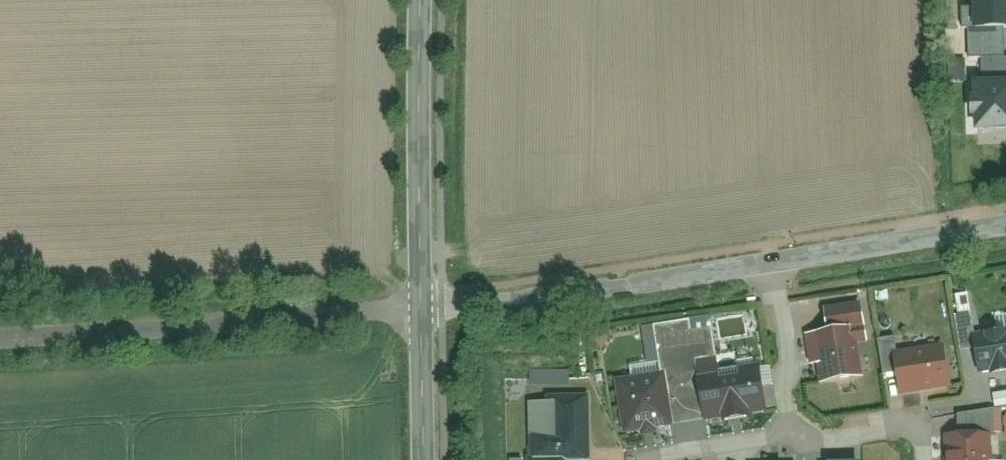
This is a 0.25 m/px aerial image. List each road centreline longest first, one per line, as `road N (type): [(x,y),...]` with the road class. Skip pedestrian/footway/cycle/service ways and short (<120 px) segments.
road 1 (residential): [(421,312),(0,341)]
road 2 (residential): [(788,258),(421,312)]
road 3 (tertiary): [(421,312),(419,0)]
road 4 (residential): [(1005,223),(788,258)]
road 5 (residential): [(788,258),(802,442)]
road 6 (tertiary): [(423,459),(421,312)]
road 7 (residential): [(923,459),(922,441),(899,431),(802,442)]
road 8 (residential): [(802,442),(667,459)]

